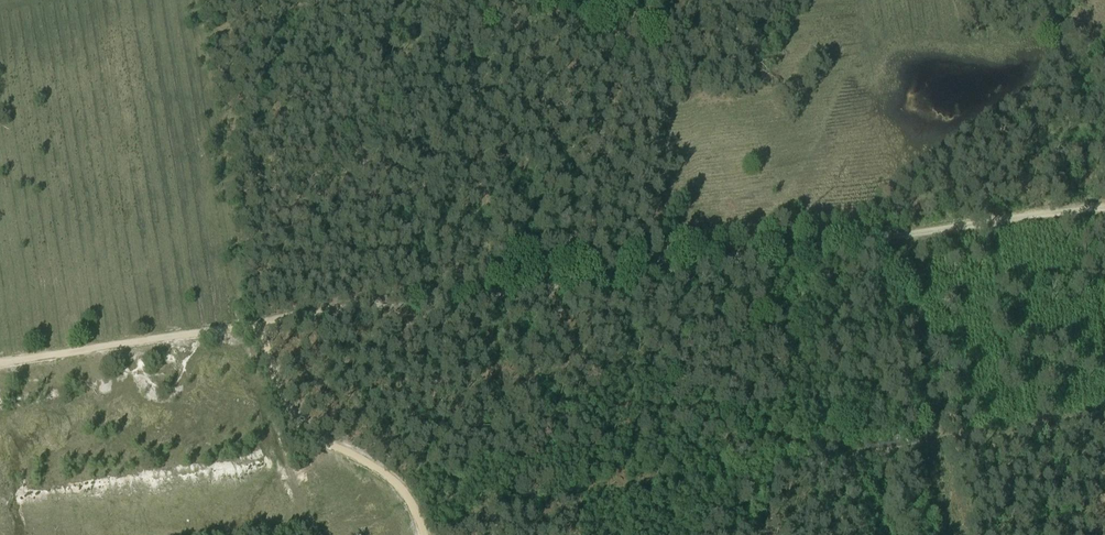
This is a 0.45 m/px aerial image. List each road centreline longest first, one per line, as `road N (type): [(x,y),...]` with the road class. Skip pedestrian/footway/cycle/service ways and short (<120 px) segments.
road 1 (track): [(259,323),(320,307),(1104,209)]
road 2 (track): [(1104,417),(933,442),(904,235)]
road 3 (track): [(426,534),(399,480),(319,436),(286,408),(259,323)]
road 4 (track): [(0,361),(259,323)]

